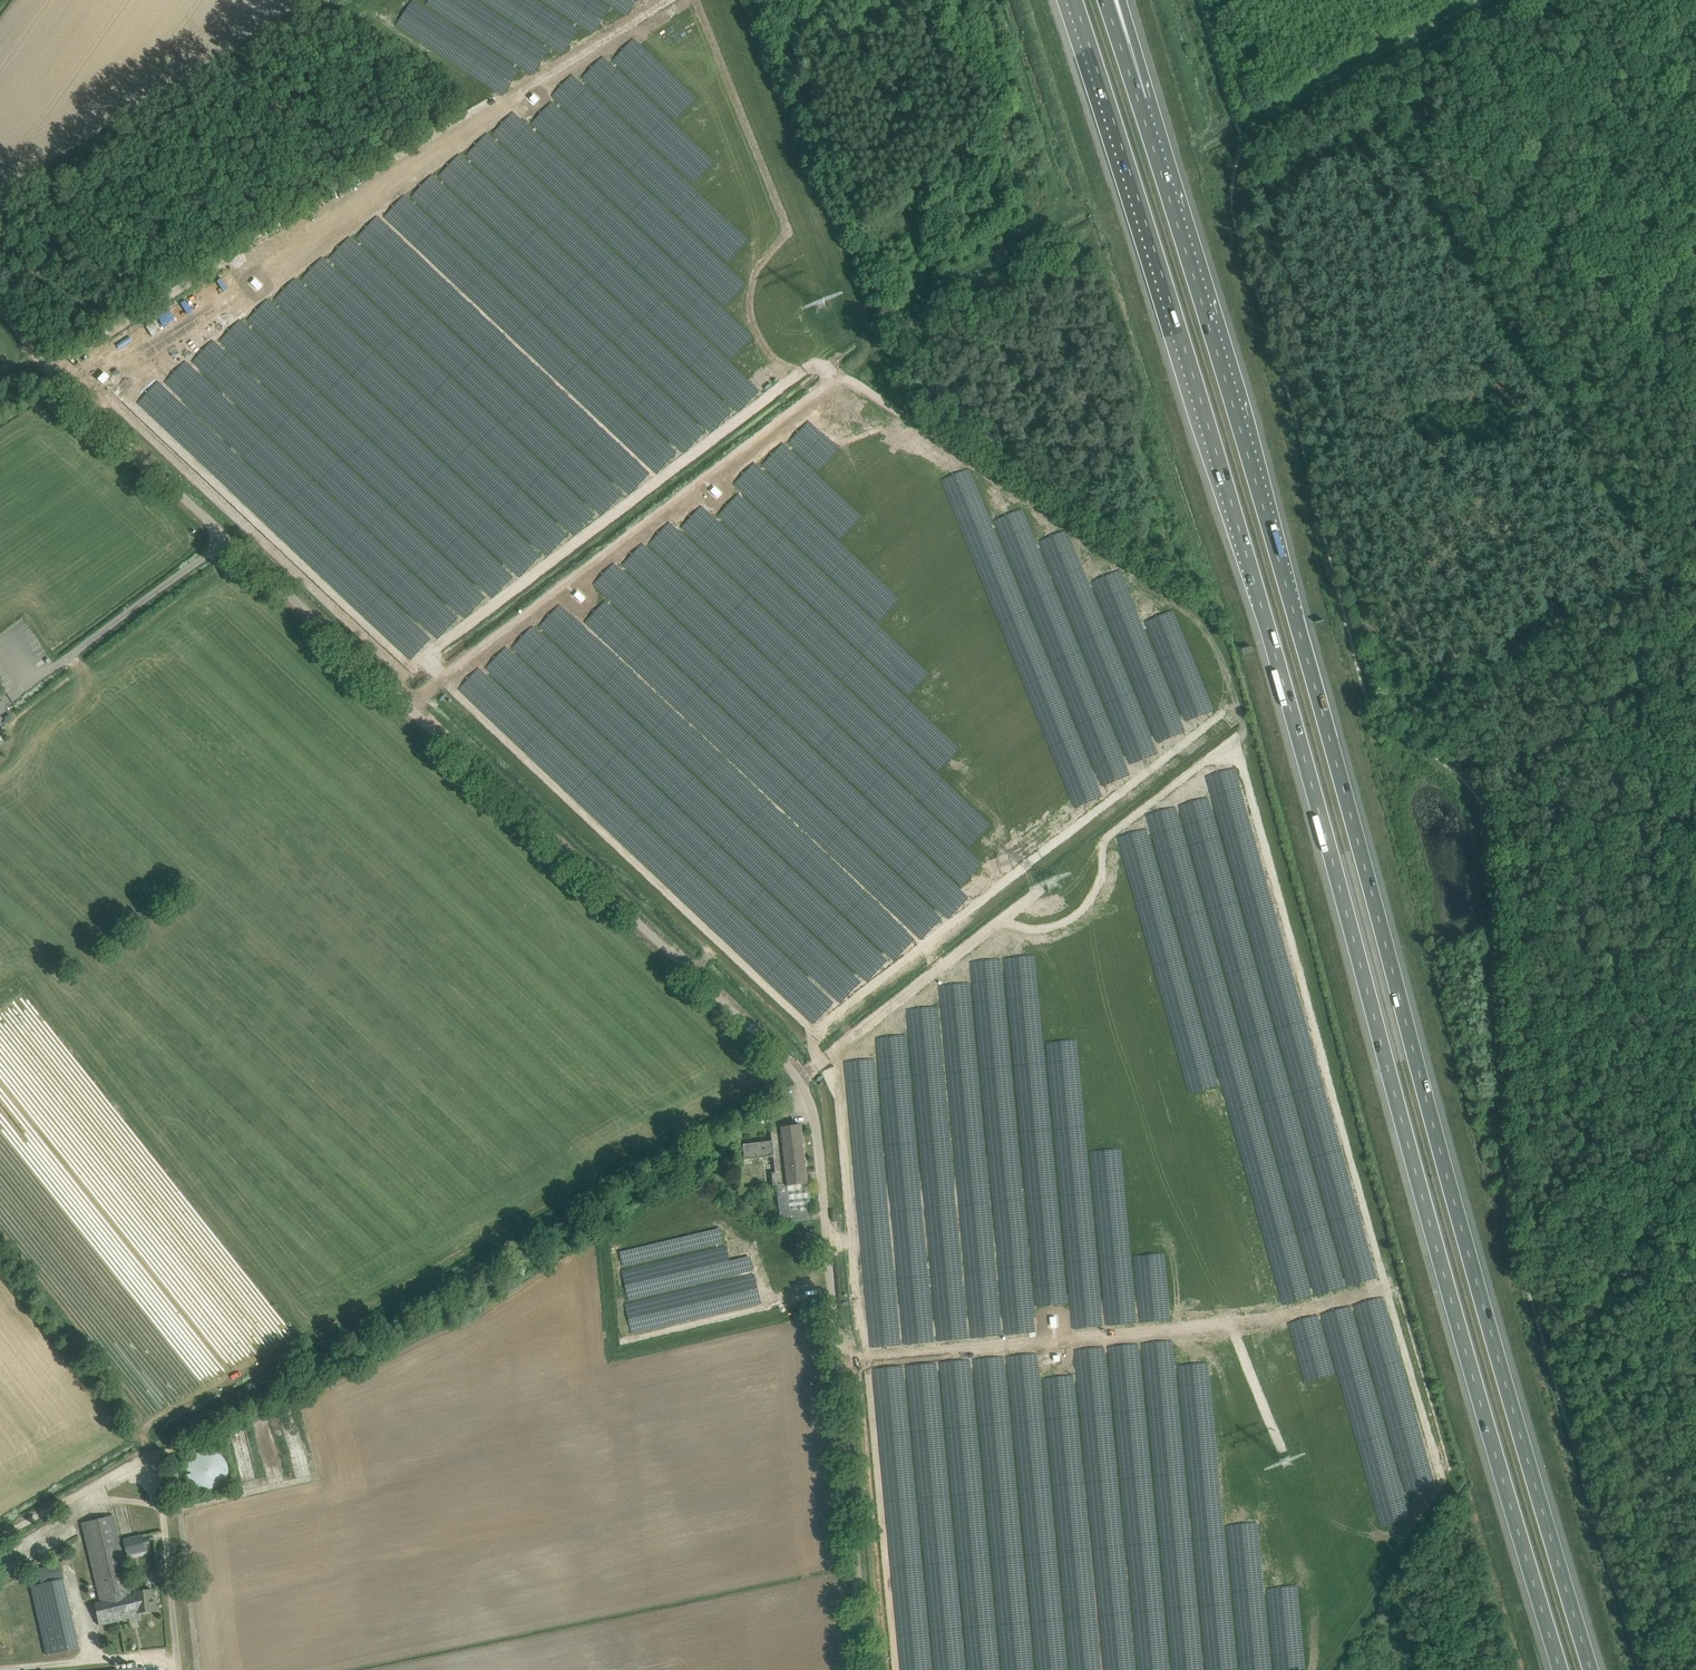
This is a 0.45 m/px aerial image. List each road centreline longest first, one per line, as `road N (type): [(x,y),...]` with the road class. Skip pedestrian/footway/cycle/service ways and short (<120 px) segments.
road 1 (motorway): [(1074,0),(1299,729),(1563,1669)]
road 2 (unclassified): [(868,1669),(817,1124),(808,1094),(787,1062),(233,543),(0,308)]
road 3 (track): [(1242,144),(1232,212),(1374,716),(1471,787),(1486,821),(1514,1243),(1643,1669)]
road 4 (motorway): [(1594,1669),(1161,168)]
road 5 (track): [(831,384),(403,702)]
road 6 (track): [(385,685),(801,373)]
road 7 (track): [(838,1351),(861,1358),(1228,1323),(1279,1439)]
road 8 (track): [(0,216),(347,0)]
road 9 (track): [(799,1081),(1038,896)]
road 10 (track): [(1500,0),(1242,144)]
road 11 (motorway): [(1161,168),(1106,0)]
road 12 (motorway): [(1161,168),(1123,0)]

